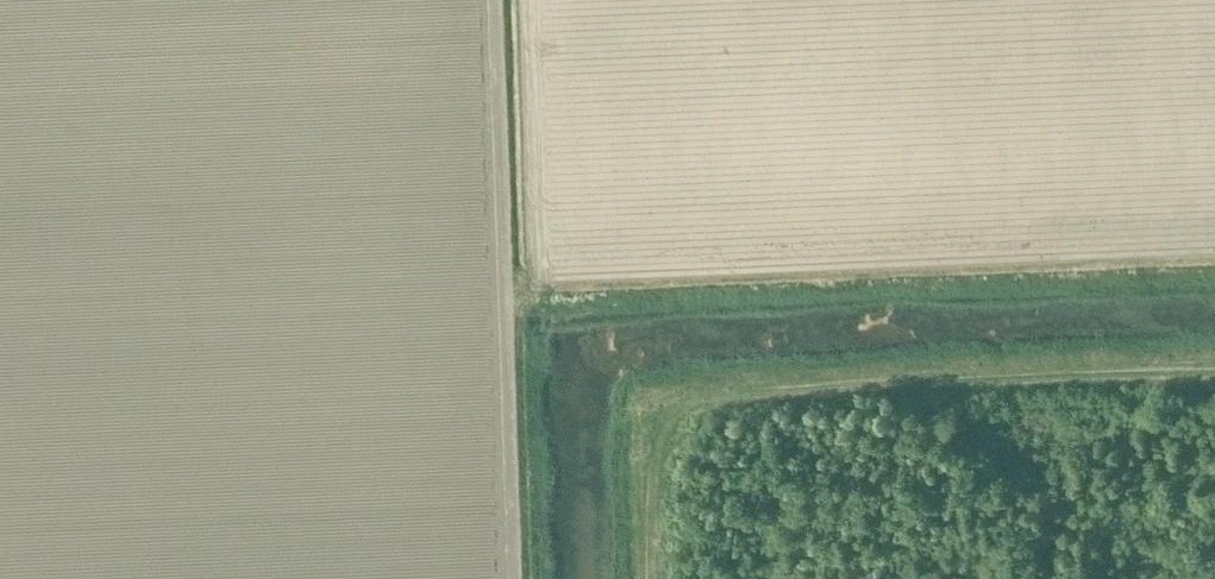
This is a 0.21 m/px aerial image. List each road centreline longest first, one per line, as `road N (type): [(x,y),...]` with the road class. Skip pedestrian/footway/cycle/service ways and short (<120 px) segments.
road 1 (track): [(1214,376),(684,397),(658,418),(656,578)]

